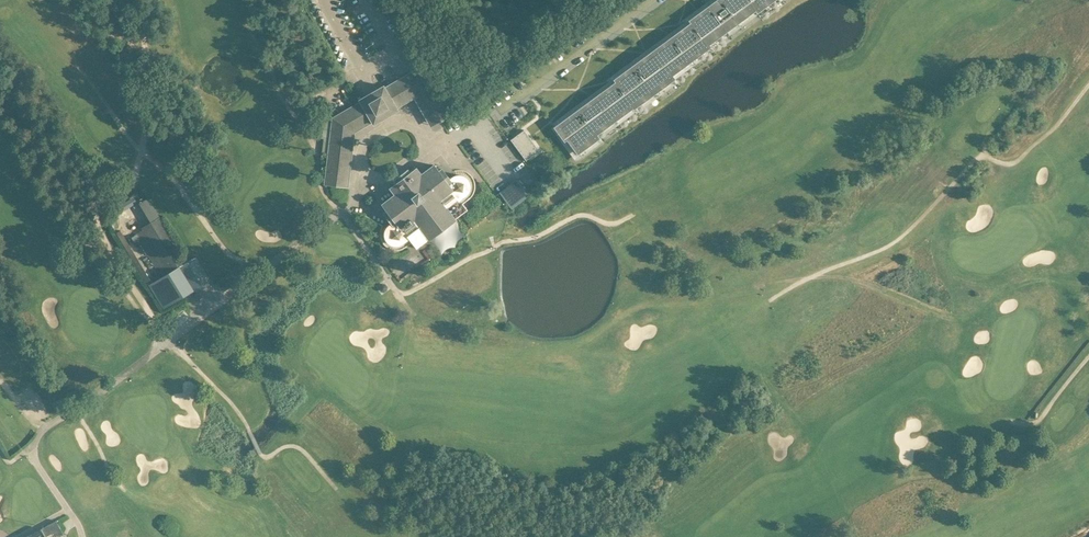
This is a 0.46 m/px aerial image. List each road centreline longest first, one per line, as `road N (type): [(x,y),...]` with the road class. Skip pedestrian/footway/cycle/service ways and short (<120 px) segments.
road 1 (track): [(398,293),(413,315),(438,325),(551,348),(594,336),(638,307),(808,278),(858,281),(952,319),(985,311),(1005,290),(1031,281),(1088,286)]
road 2 (track): [(168,342),(114,256),(93,206),(132,184),(152,104),(140,0)]
road 3 (track): [(631,216),(686,156),(760,114),(797,82),(856,56),(892,0)]
road 4 (track): [(631,216),(614,224),(581,214),(550,233),(502,241),(398,293)]
road 5 (track): [(631,216),(687,253),(771,283)]

